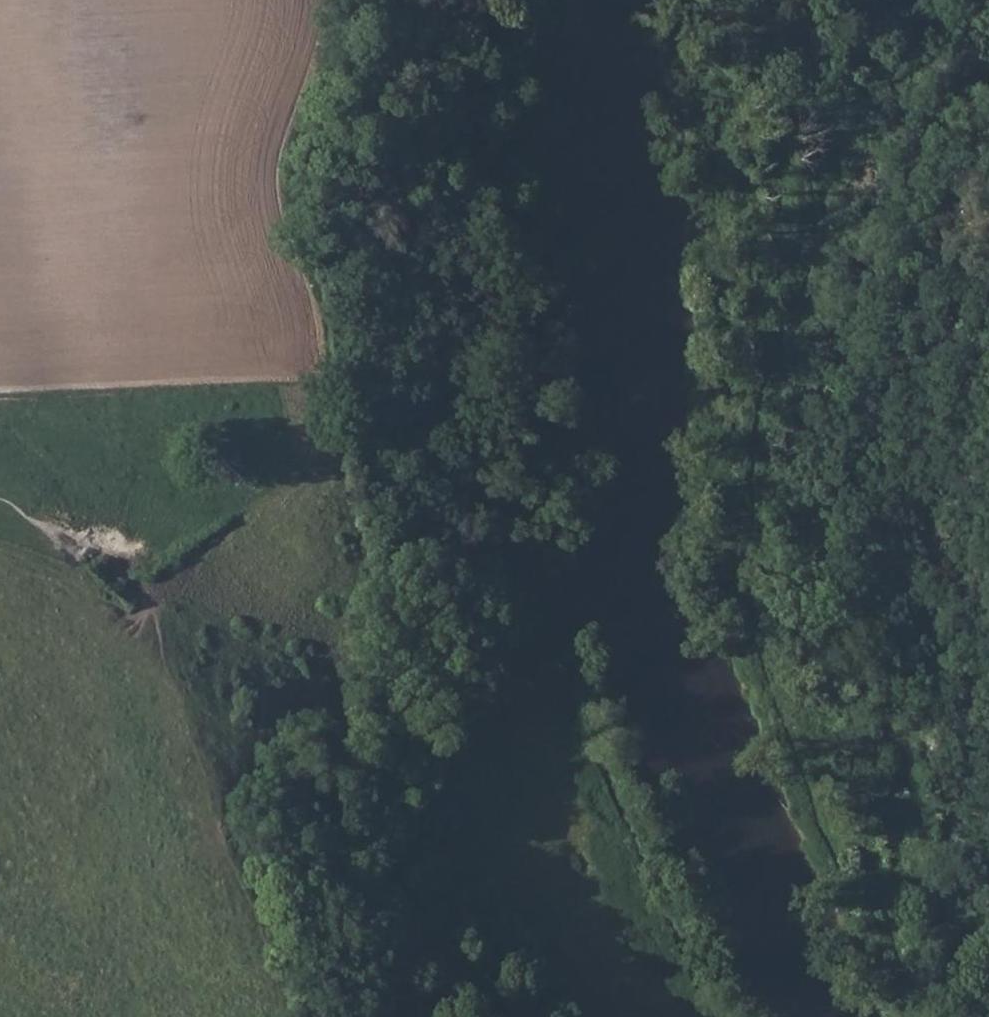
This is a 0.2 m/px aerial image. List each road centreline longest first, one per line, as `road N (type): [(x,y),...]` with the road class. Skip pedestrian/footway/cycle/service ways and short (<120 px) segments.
road 1 (track): [(798,366),(988,705)]

